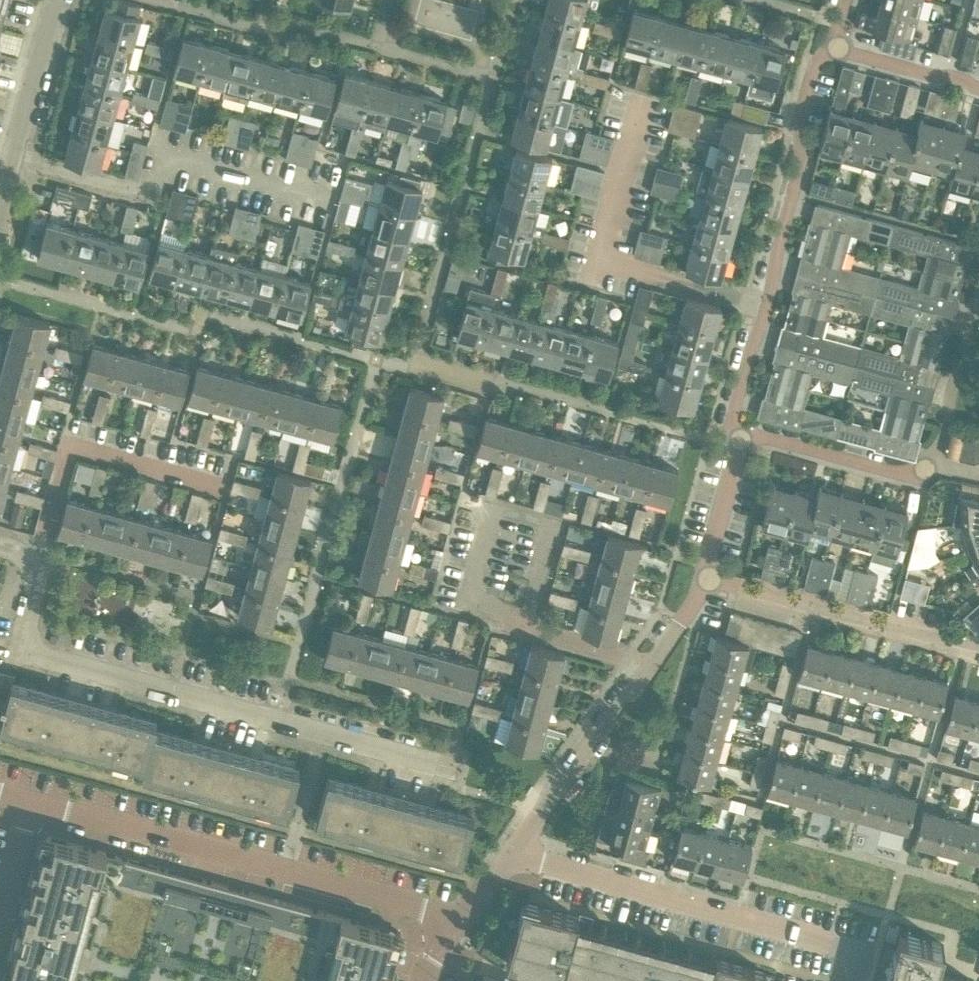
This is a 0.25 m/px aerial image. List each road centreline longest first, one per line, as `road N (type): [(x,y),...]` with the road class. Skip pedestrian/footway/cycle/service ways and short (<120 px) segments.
road 1 (residential): [(468,779),(36,669),(24,636),(34,562)]
road 2 (residential): [(33,801),(460,921)]
road 3 (residential): [(842,980),(847,964),(832,944),(512,853)]
road 4 (residential): [(21,164),(153,192),(162,158),(315,191)]
road 5 (residential): [(762,299),(602,259),(641,115)]
road 6 (residential): [(978,646),(699,573)]
road 7 (residential): [(34,562),(71,448),(221,484)]
road 8 (residential): [(762,299),(826,49)]
road 9 (residential): [(512,853),(641,662)]
road 10 (residential): [(531,626),(466,597),(493,509),(552,525)]
road 11 (residential): [(728,433),(924,478)]
road 12 (residential): [(924,478),(978,286)]
road 13 (residential): [(21,164),(60,0)]
road 14 (residential): [(978,88),(826,49)]
road 15 (residential): [(699,573),(728,433)]
road 16 (residential): [(728,433),(762,299)]
road 17 (residential): [(0,917),(33,801)]

